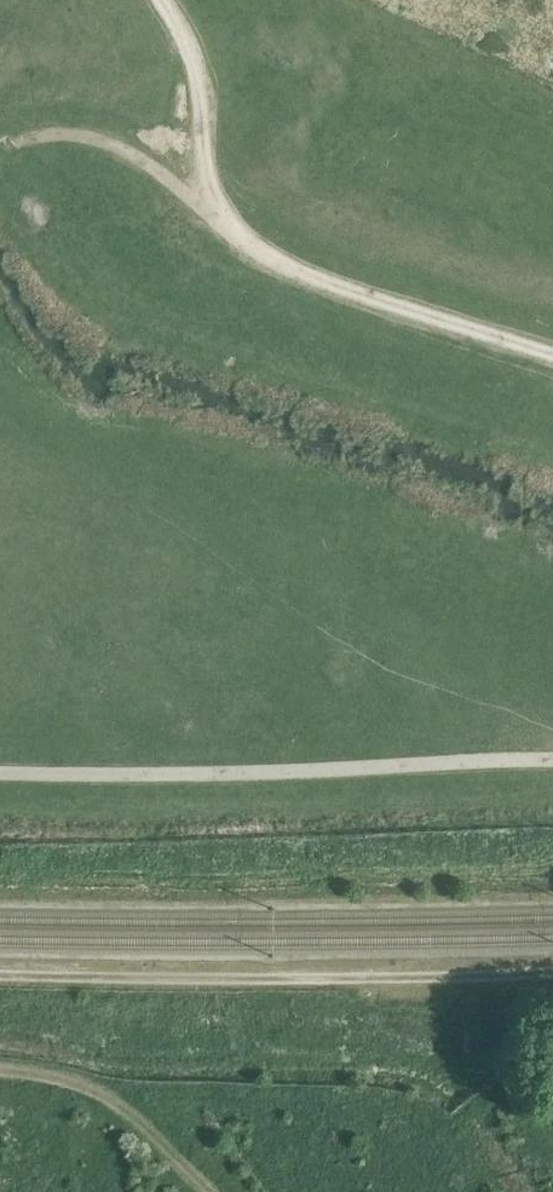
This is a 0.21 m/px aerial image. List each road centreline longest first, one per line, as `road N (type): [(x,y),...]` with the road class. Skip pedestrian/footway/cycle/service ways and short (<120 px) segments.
road 1 (track): [(0,156),(45,137),(88,136),(159,169),(269,264),(552,353)]
road 2 (track): [(0,772),(138,777),(552,763)]
road 3 (track): [(0,975),(552,973)]
road 4 (track): [(193,198),(202,73),(156,0)]

